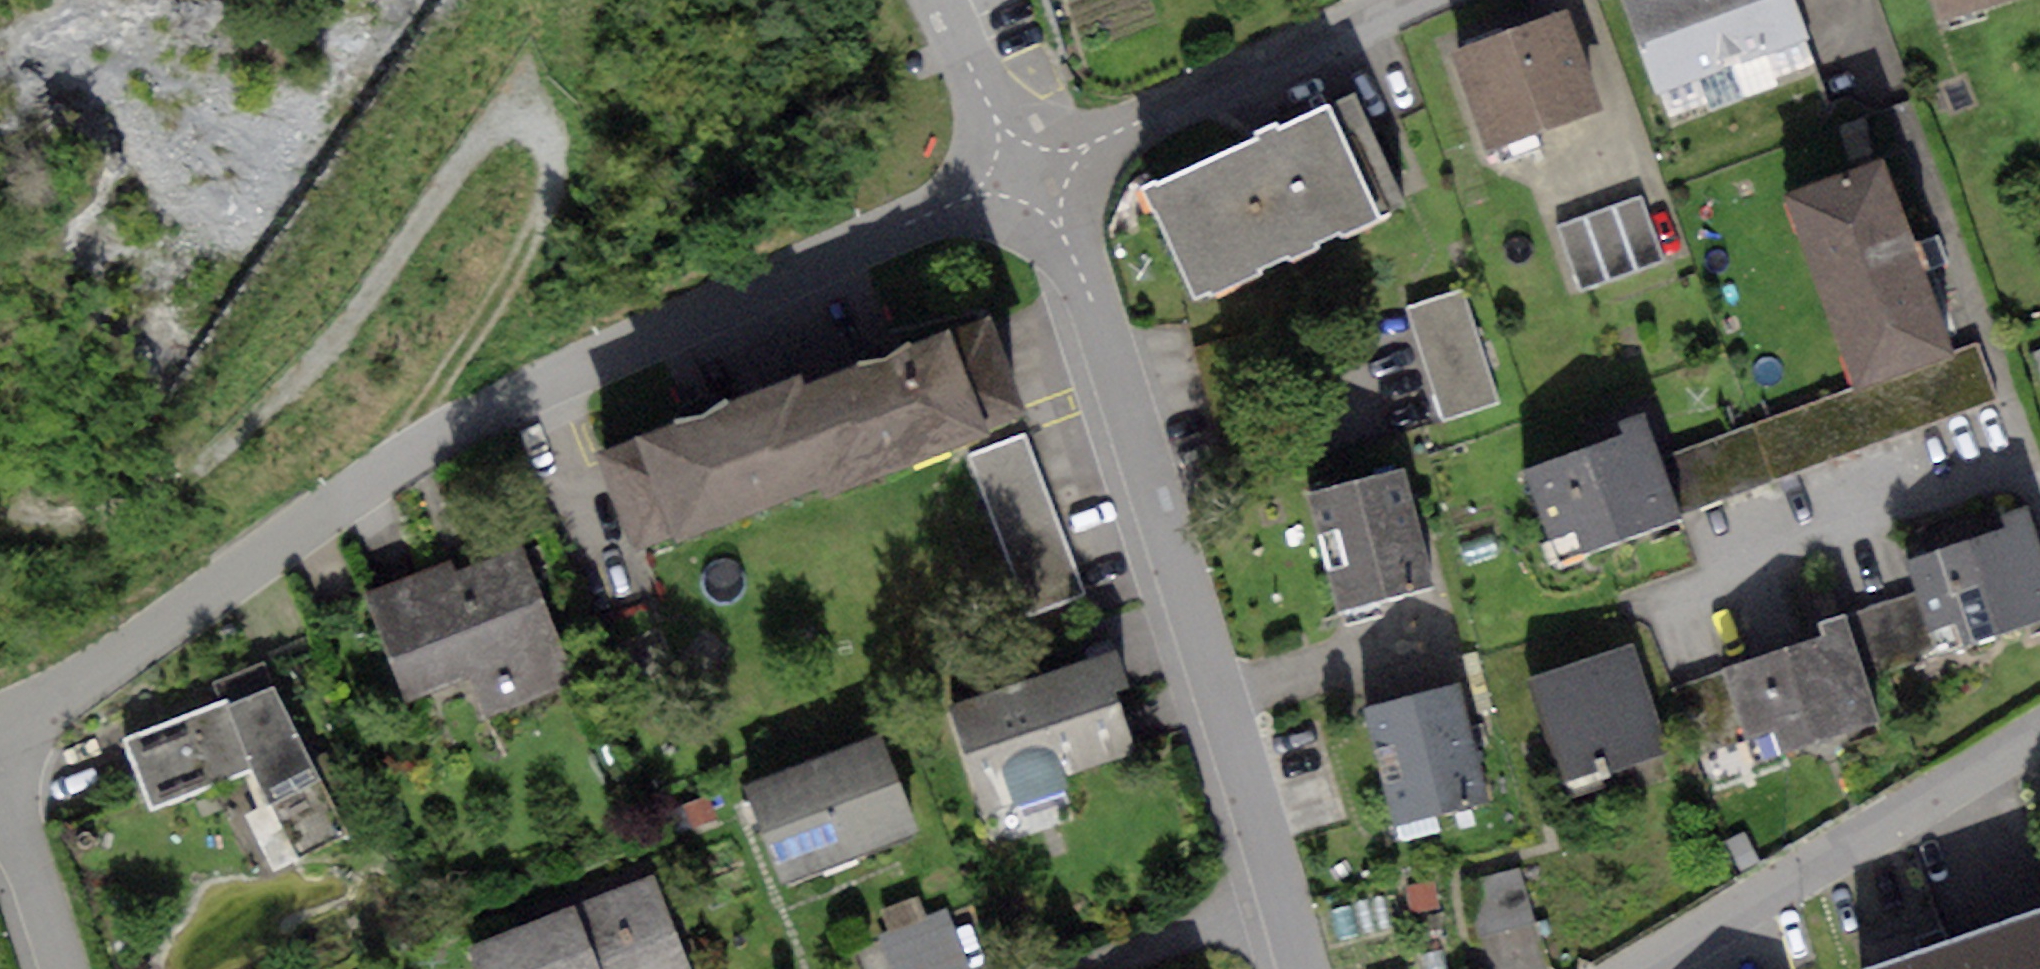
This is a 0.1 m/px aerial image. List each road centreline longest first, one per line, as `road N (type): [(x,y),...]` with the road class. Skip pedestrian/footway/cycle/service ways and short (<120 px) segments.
road 1 (residential): [(0,724),(61,697),(441,434),(1033,174)]
road 2 (track): [(0,524),(80,509),(160,478),(212,446),(279,369),(459,107),(485,85),(511,76),(534,88),(552,118),(557,161),(502,295),(457,355),(434,405),(441,434)]
road 3 (residential): [(1267,885),(1033,174)]
road 4 (residential): [(1636,968),(2039,732)]
road 5 (residential): [(1033,174),(1403,0)]
road 6 (residential): [(1060,968),(1267,885)]
road 7 (residential): [(1033,174),(939,0)]
road 8 (residential): [(59,968),(0,787)]

